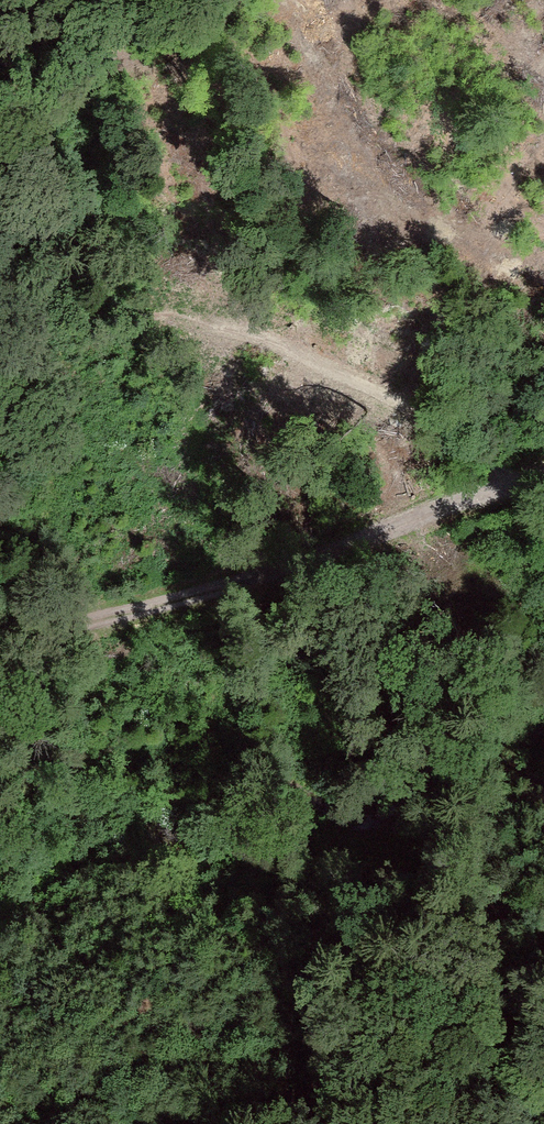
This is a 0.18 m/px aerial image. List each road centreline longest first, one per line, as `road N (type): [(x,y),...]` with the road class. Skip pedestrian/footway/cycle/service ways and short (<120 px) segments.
road 1 (track): [(0,647),(61,639),(543,480)]
road 2 (track): [(191,1123),(464,1071),(543,1064)]
road 3 (track): [(253,0),(0,107)]

